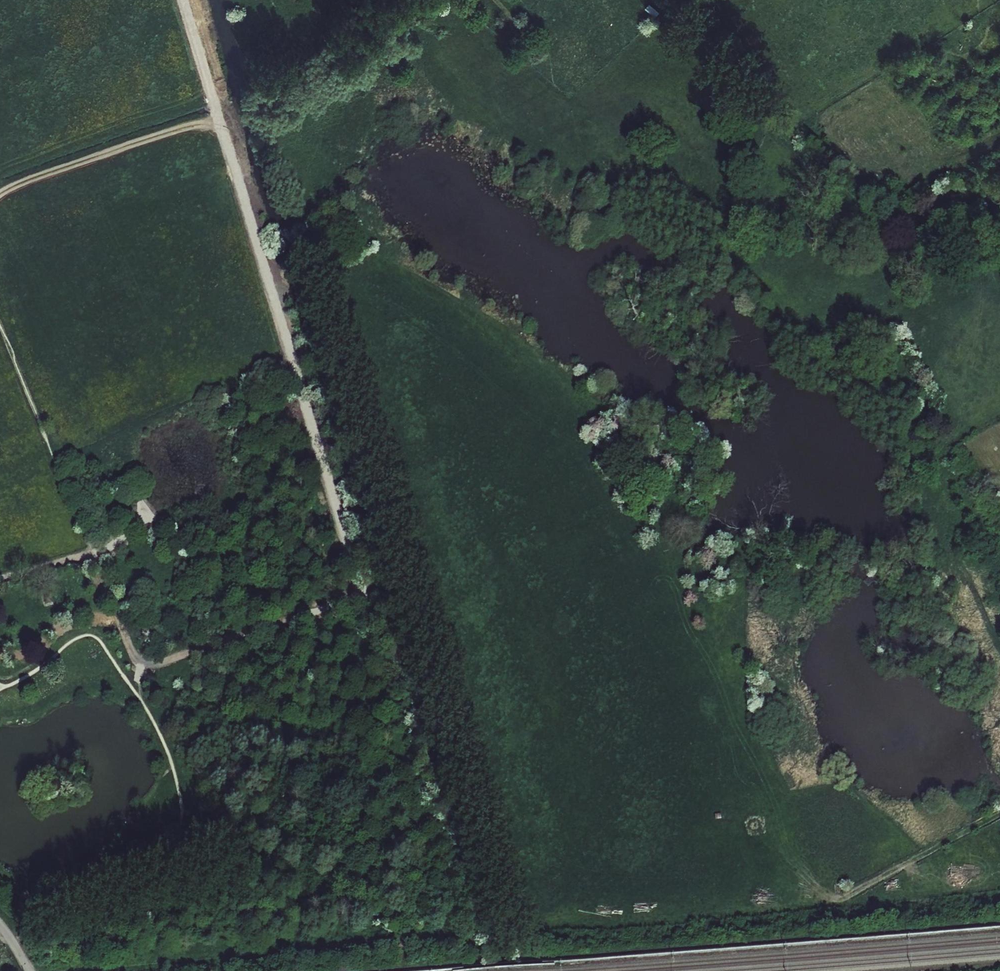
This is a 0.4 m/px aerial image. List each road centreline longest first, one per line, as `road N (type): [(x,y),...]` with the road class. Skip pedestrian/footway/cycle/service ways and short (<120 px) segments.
road 1 (track): [(241,868),(144,663)]
road 2 (track): [(845,894),(999,812)]

